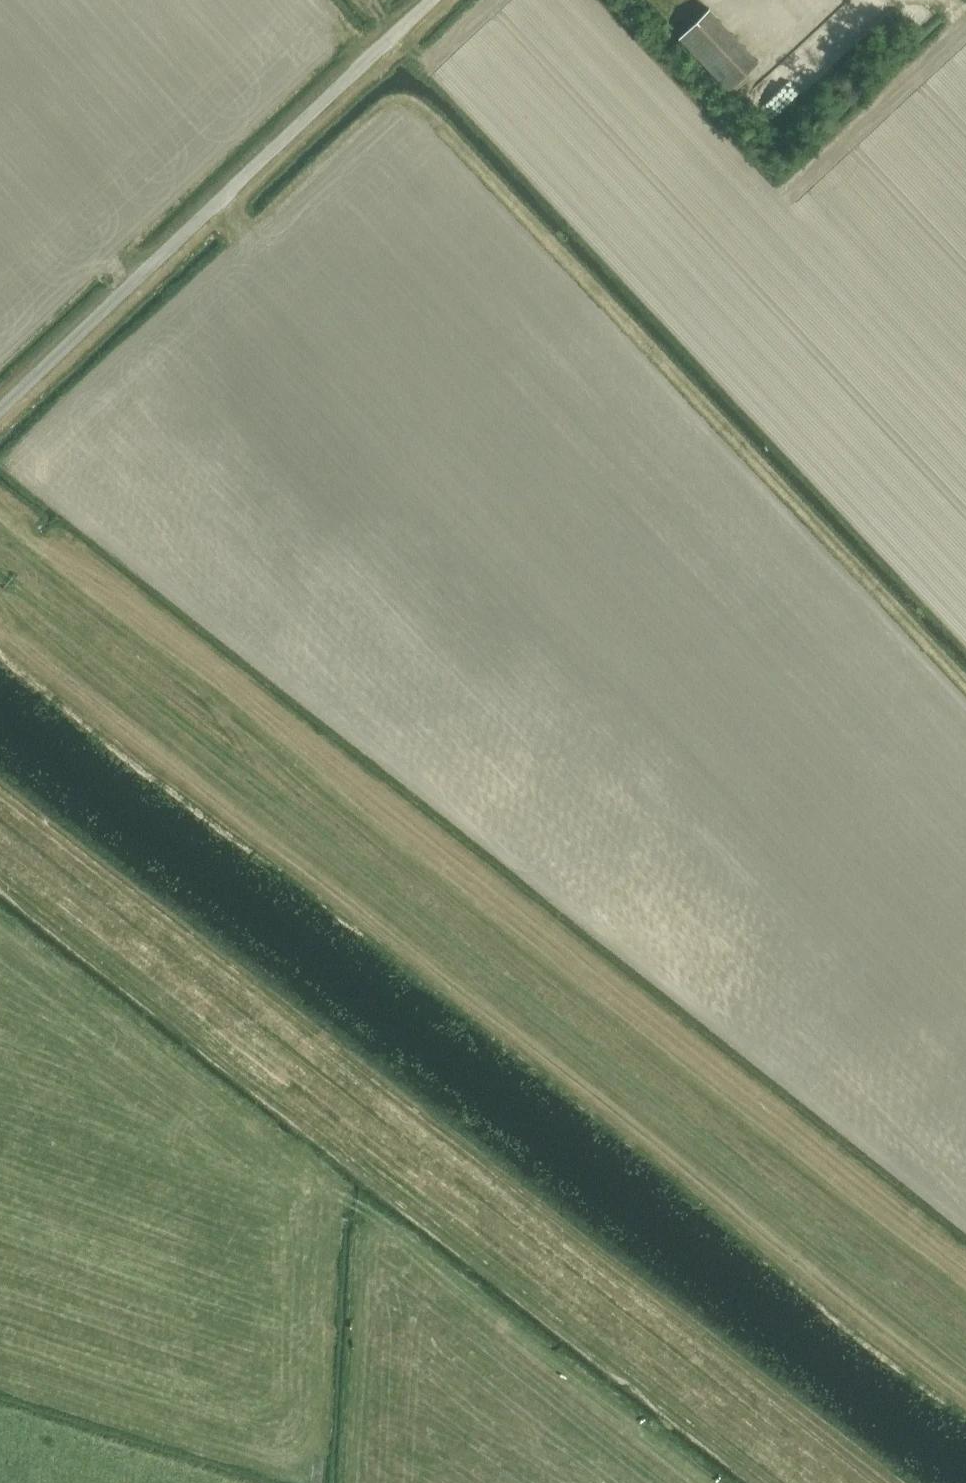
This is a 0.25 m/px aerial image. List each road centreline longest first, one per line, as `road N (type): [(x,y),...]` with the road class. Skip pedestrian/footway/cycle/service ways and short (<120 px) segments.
road 1 (unclassified): [(0,407),(430,0)]

